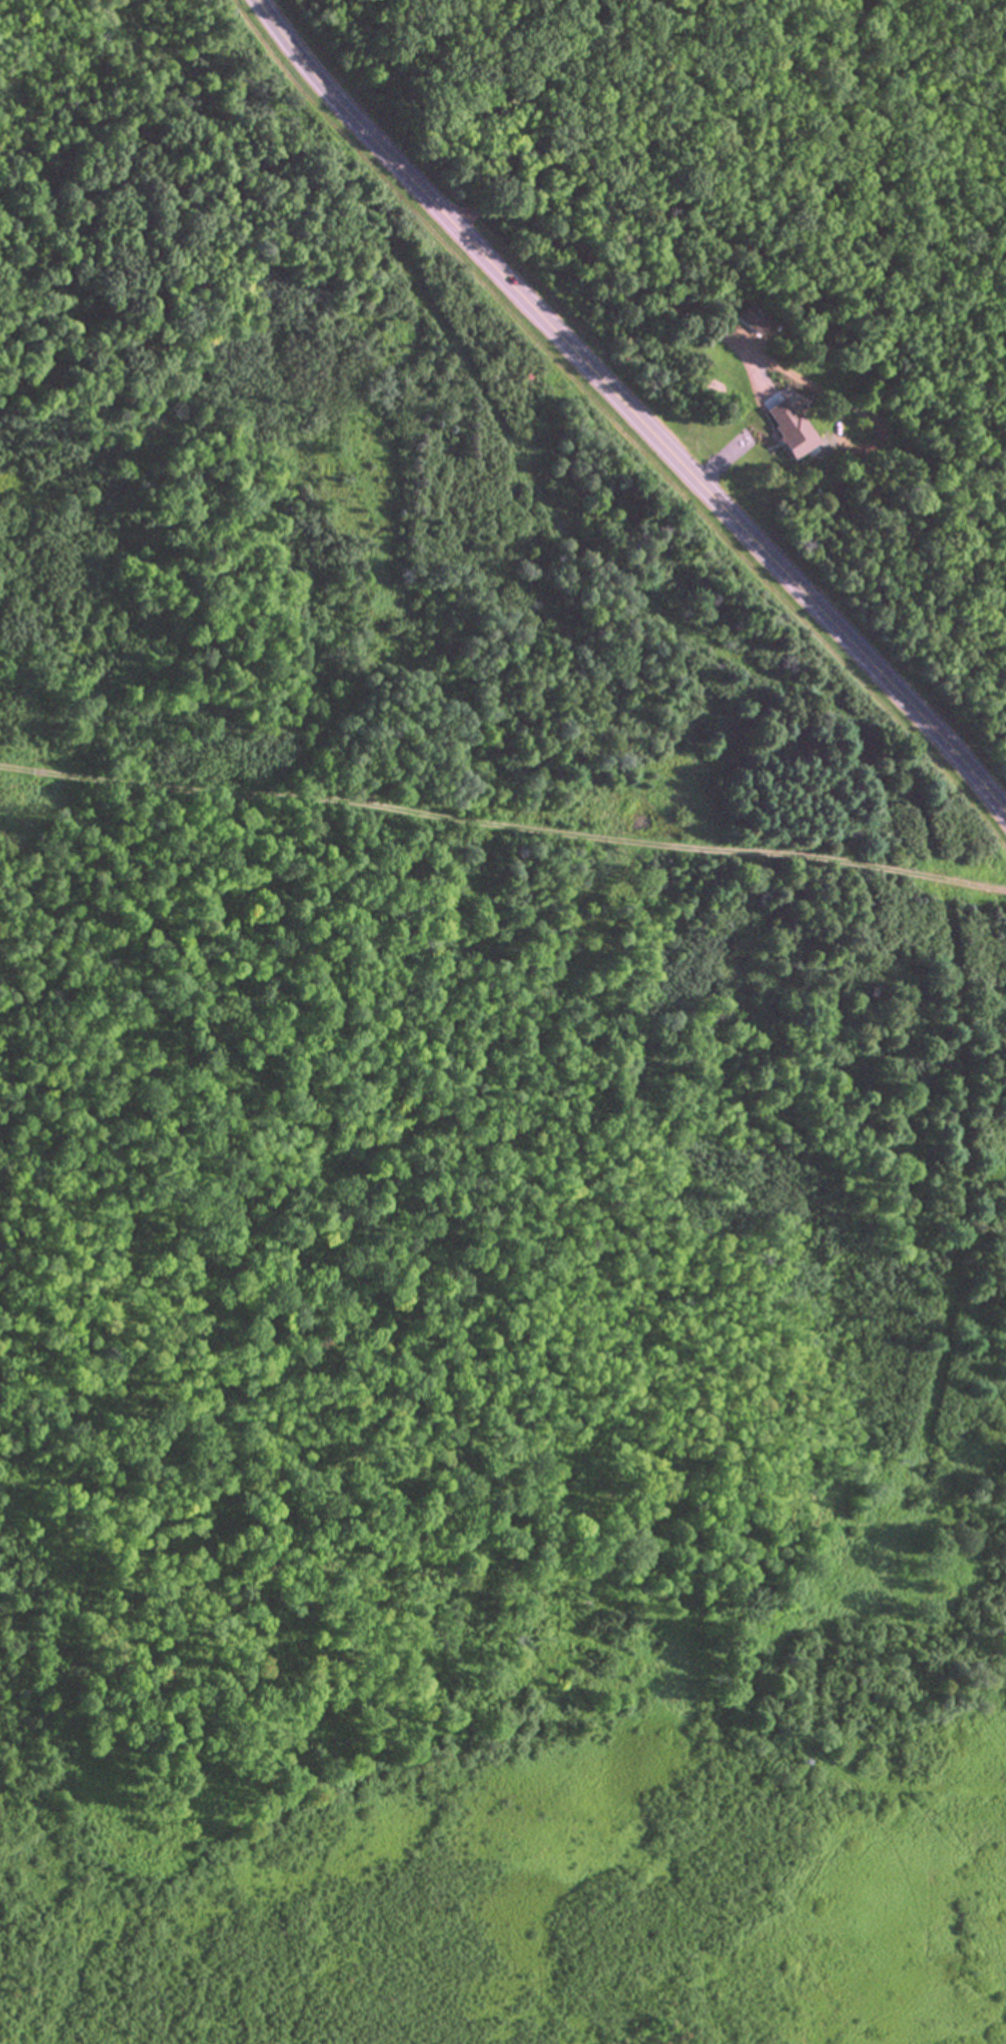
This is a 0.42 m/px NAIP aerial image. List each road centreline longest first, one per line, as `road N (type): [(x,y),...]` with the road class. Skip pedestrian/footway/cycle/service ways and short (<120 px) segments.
road 1 (tertiary): [(1005,815),(915,710),(383,154),(258,0)]

